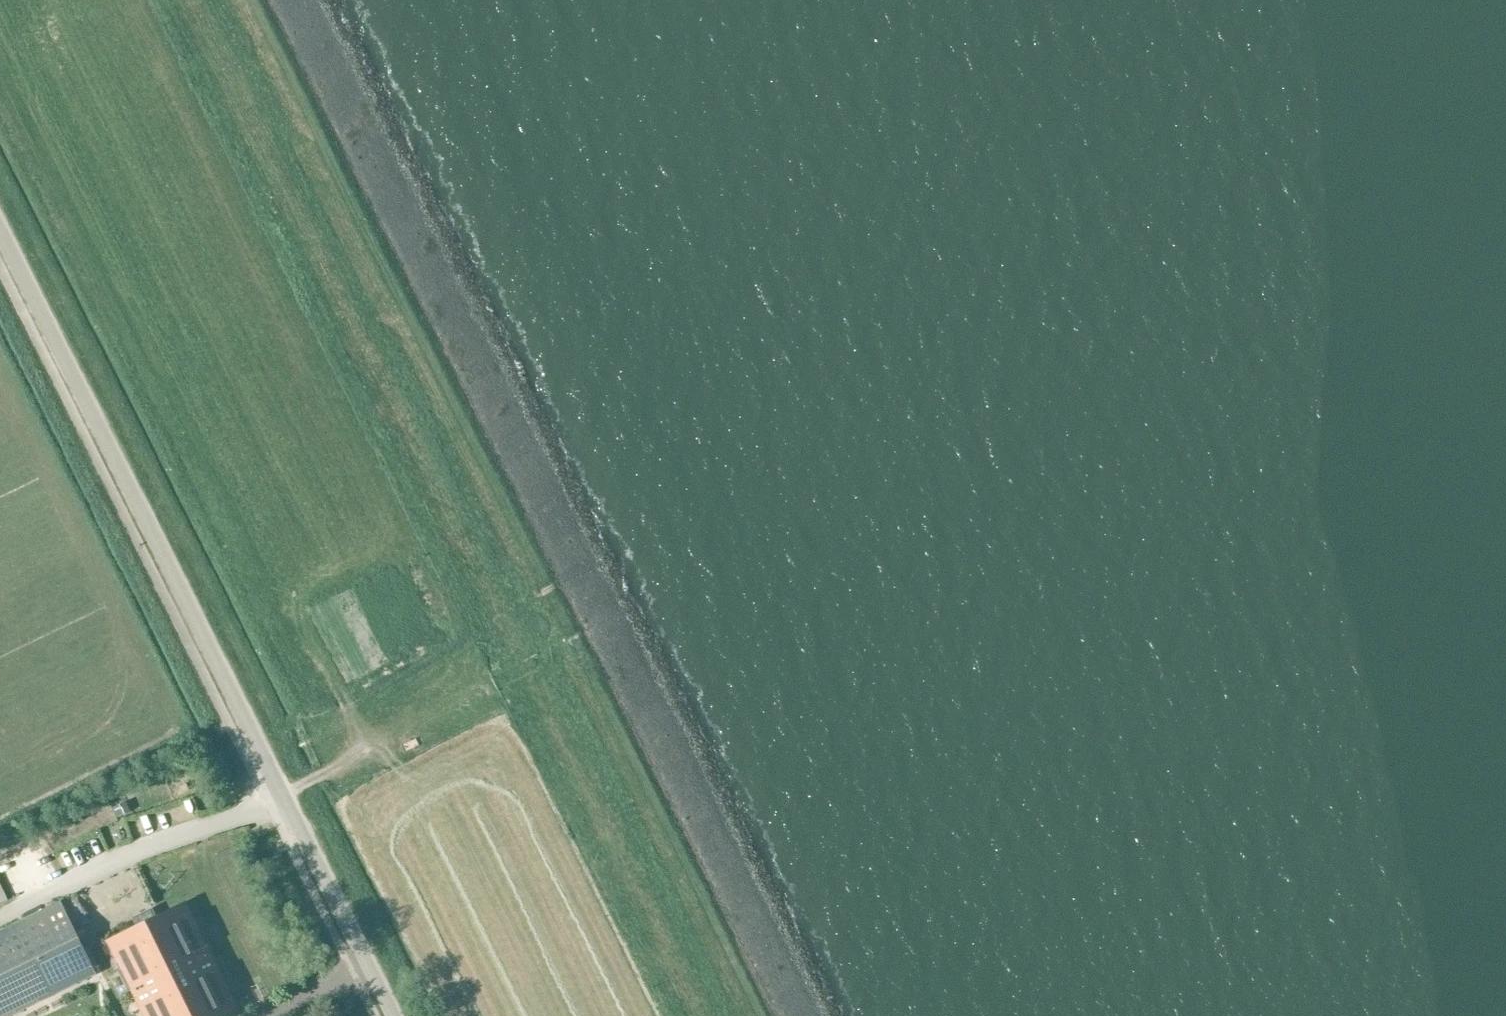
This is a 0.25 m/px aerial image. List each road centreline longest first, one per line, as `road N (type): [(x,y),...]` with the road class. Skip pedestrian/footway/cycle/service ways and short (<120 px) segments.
road 1 (tertiary): [(392,1015),(0,210)]
road 2 (track): [(330,671),(362,750),(282,798)]

